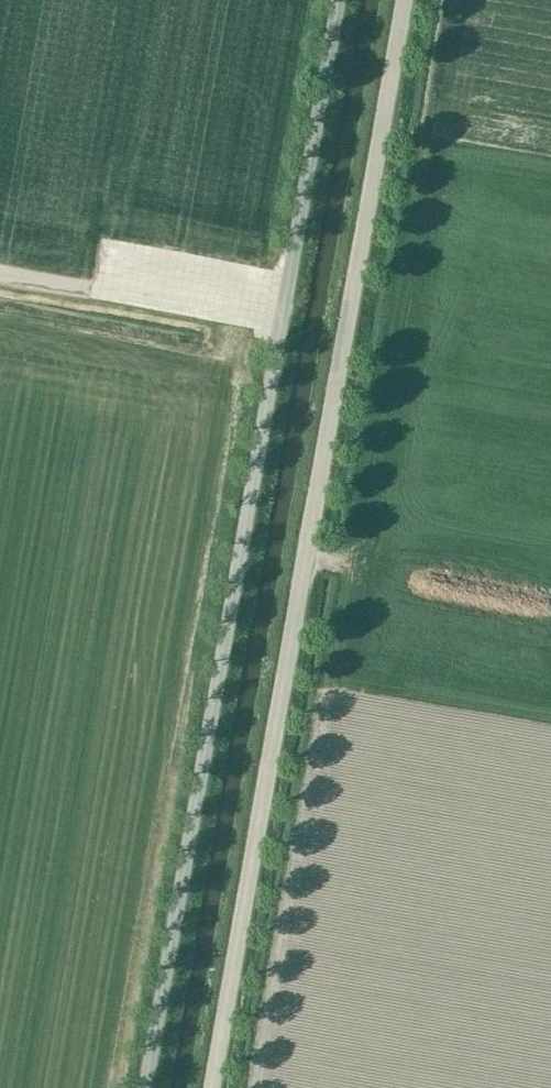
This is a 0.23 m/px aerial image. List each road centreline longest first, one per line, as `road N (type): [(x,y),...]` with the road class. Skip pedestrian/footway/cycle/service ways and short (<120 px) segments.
road 1 (unclassified): [(336,0),(141,1087)]
road 2 (unclassified): [(208,1087),(401,0)]

